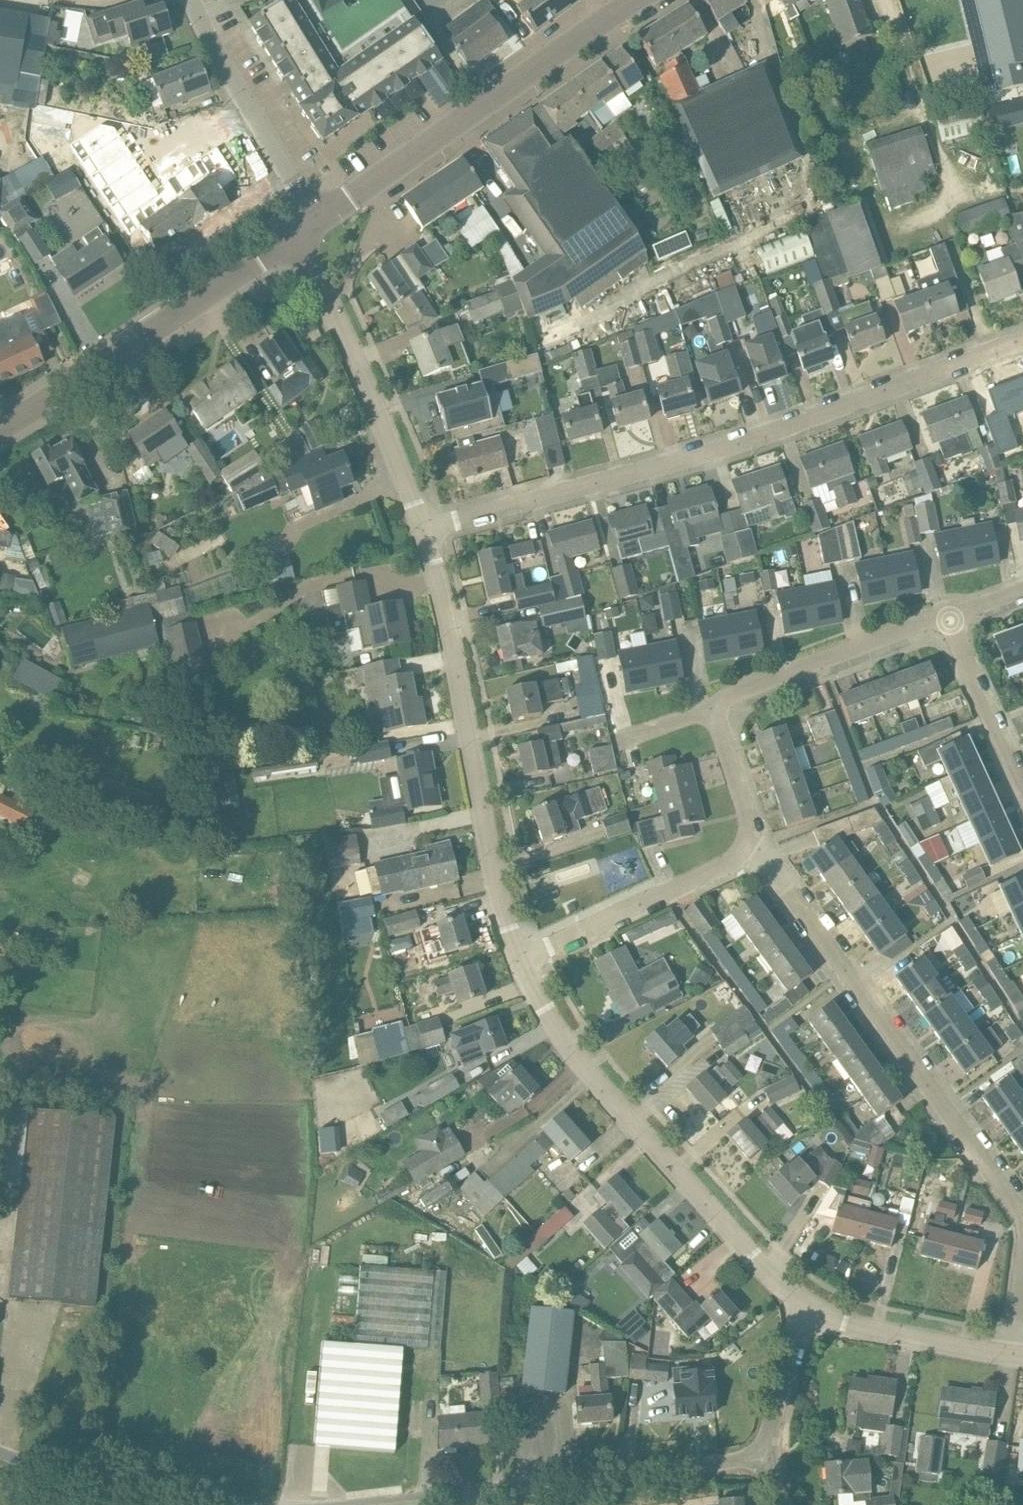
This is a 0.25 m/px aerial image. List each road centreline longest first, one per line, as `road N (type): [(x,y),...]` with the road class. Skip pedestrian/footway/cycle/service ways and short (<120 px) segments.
road 1 (residential): [(423,527),(726,447),(1022,339)]
road 2 (residential): [(1022,1222),(759,851)]
road 3 (residential): [(518,961),(553,1027),(802,1307)]
road 4 (residential): [(423,527),(482,834),(518,961)]
road 5 (residential): [(769,1458),(350,1504)]
road 6 (tertiary): [(319,221),(641,0)]
road 7 (tertiary): [(0,429),(297,237)]
road 8 (residential): [(297,237),(384,421),(423,527)]
road 9 (residential): [(759,851),(518,961)]
road 10 (unclassified): [(194,0),(319,221)]
road 11 (residential): [(945,614),(714,707)]
road 12 (residential): [(802,1307),(1013,1354)]
road 13 (residential): [(1022,786),(945,614)]
road 14 (residential): [(178,1504),(0,1452)]
road 15 (residential): [(769,1458),(771,1414),(802,1307)]
road 16 (residential): [(714,707),(759,851)]

